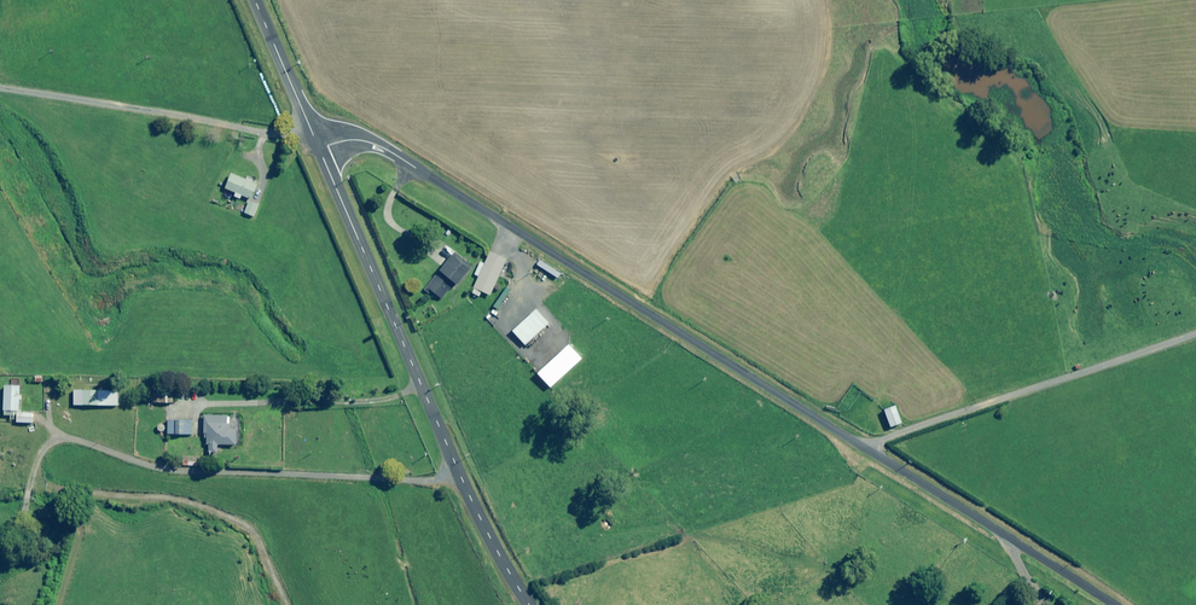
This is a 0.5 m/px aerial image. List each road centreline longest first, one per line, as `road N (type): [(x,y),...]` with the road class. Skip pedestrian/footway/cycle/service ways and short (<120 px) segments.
road 1 (unclassified): [(319,150),(352,140),(385,148),(1103,604)]
road 2 (track): [(458,475),(177,475),(79,436),(48,471),(37,522),(0,528)]
road 3 (unclassified): [(319,150),(458,475),(530,604)]
road 4 (track): [(868,451),(1195,322)]
road 5 (track): [(0,88),(270,135),(308,126)]
road 6 (unclassified): [(254,0),(319,150)]

